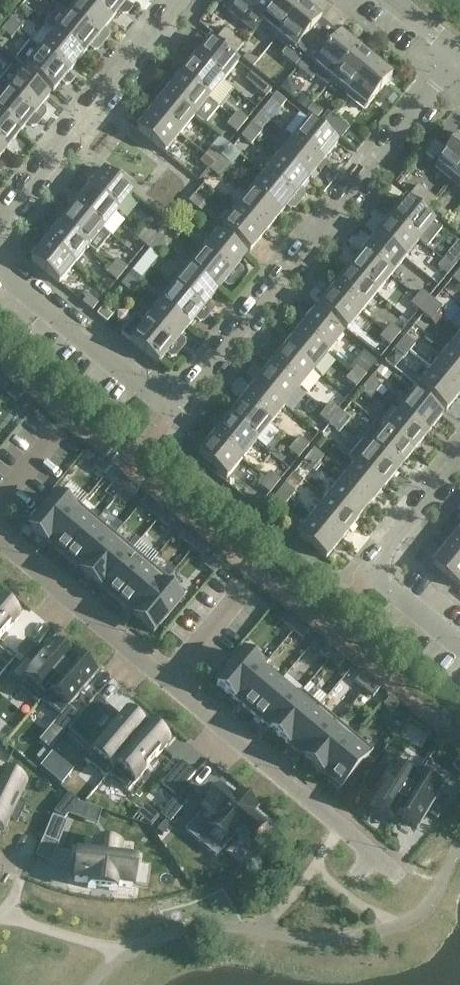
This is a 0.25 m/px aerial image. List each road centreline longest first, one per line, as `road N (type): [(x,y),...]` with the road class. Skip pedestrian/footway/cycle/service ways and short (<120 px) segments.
road 1 (residential): [(0,541),(400,876)]
road 2 (residential): [(174,409),(457,54)]
road 3 (residential): [(0,225),(181,0)]
road 4 (residential): [(459,641),(375,573),(459,464)]
road 5 (residential): [(174,409),(0,273)]

